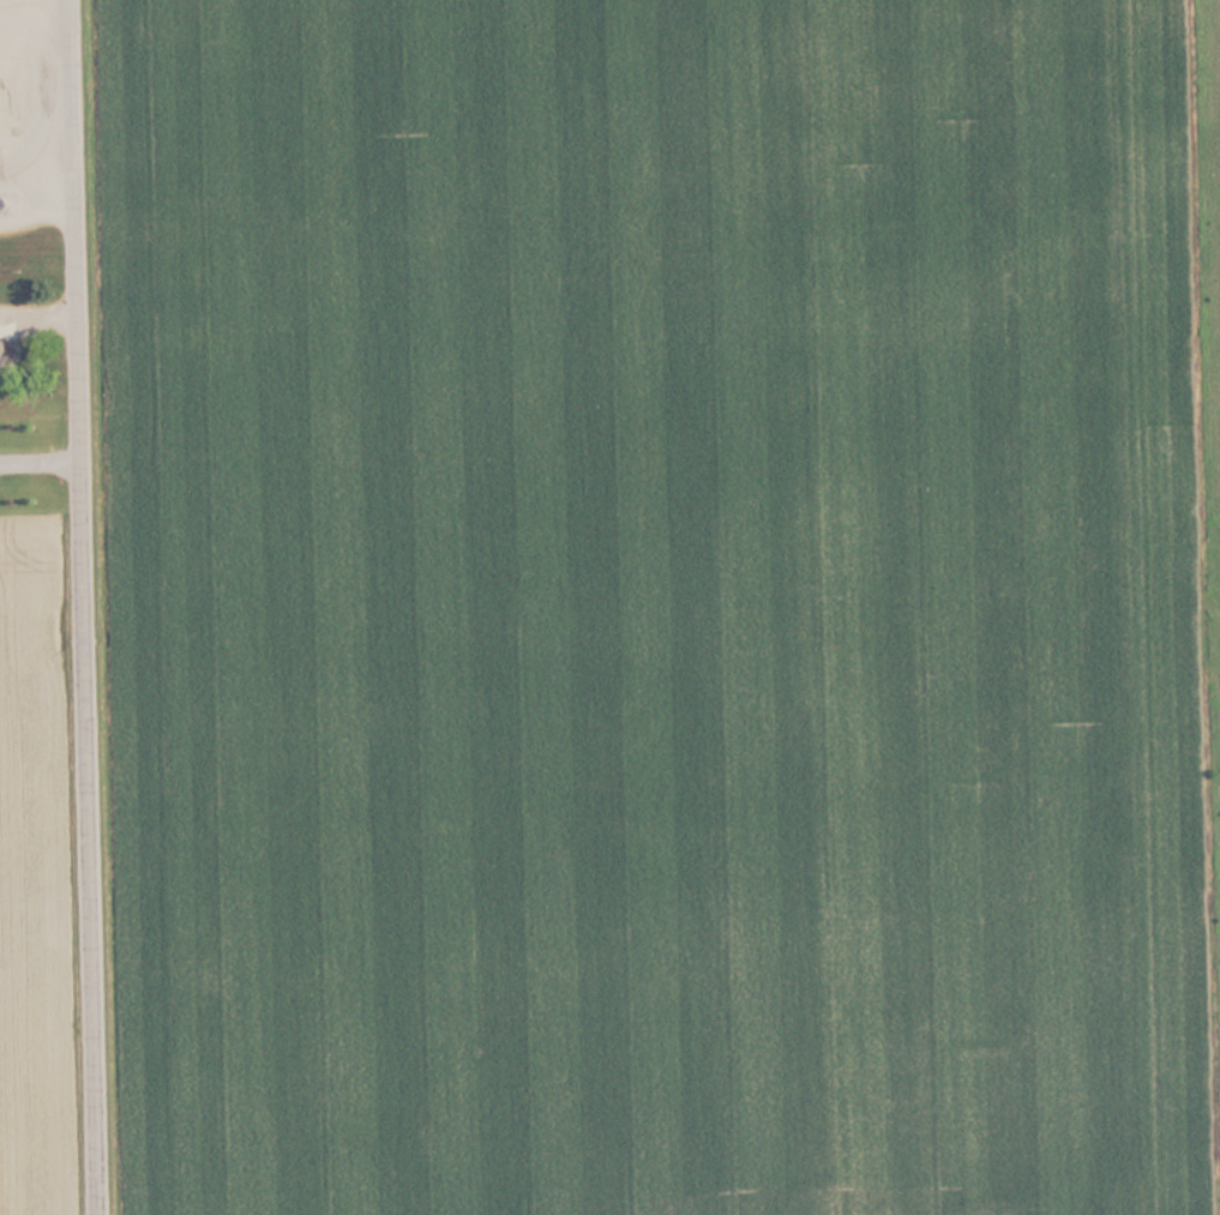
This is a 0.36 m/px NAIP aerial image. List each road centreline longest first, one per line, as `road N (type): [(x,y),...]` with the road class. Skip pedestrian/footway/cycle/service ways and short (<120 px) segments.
road 1 (residential): [(107,1214),(80,0)]

